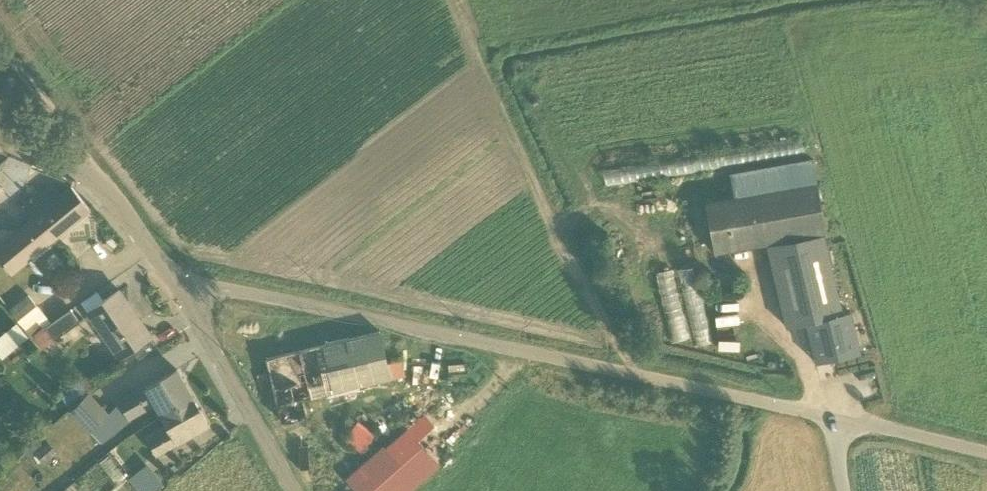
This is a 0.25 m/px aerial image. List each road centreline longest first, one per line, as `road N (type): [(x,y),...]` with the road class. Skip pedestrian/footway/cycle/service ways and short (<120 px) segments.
road 1 (unclassified): [(830,418),(171,276)]
road 2 (track): [(631,375),(447,0)]
road 3 (unclassified): [(171,276),(292,490)]
road 4 (unclassified): [(0,140),(95,176),(171,276)]
road 5 (track): [(95,176),(0,47)]
road 6 (unclassified): [(986,454),(830,418)]

